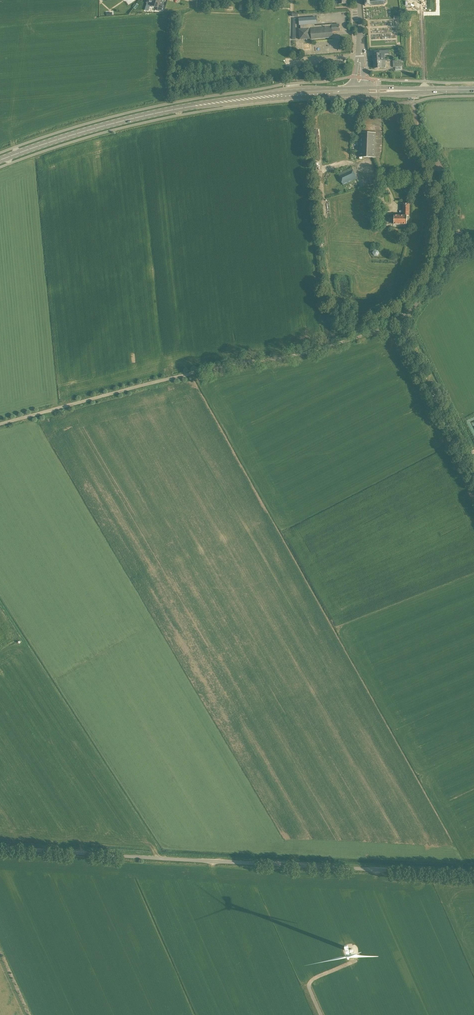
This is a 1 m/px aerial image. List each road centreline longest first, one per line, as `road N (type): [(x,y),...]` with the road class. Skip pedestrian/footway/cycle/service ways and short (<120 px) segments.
road 1 (unclassified): [(473,873),(0,848)]
road 2 (unclassified): [(0,424),(216,367),(298,354),(398,320)]
road 3 (primary): [(0,160),(178,108),(352,91)]
road 4 (unclassified): [(473,479),(398,320)]
road 5 (unclassified): [(449,239),(448,182),(413,106)]

